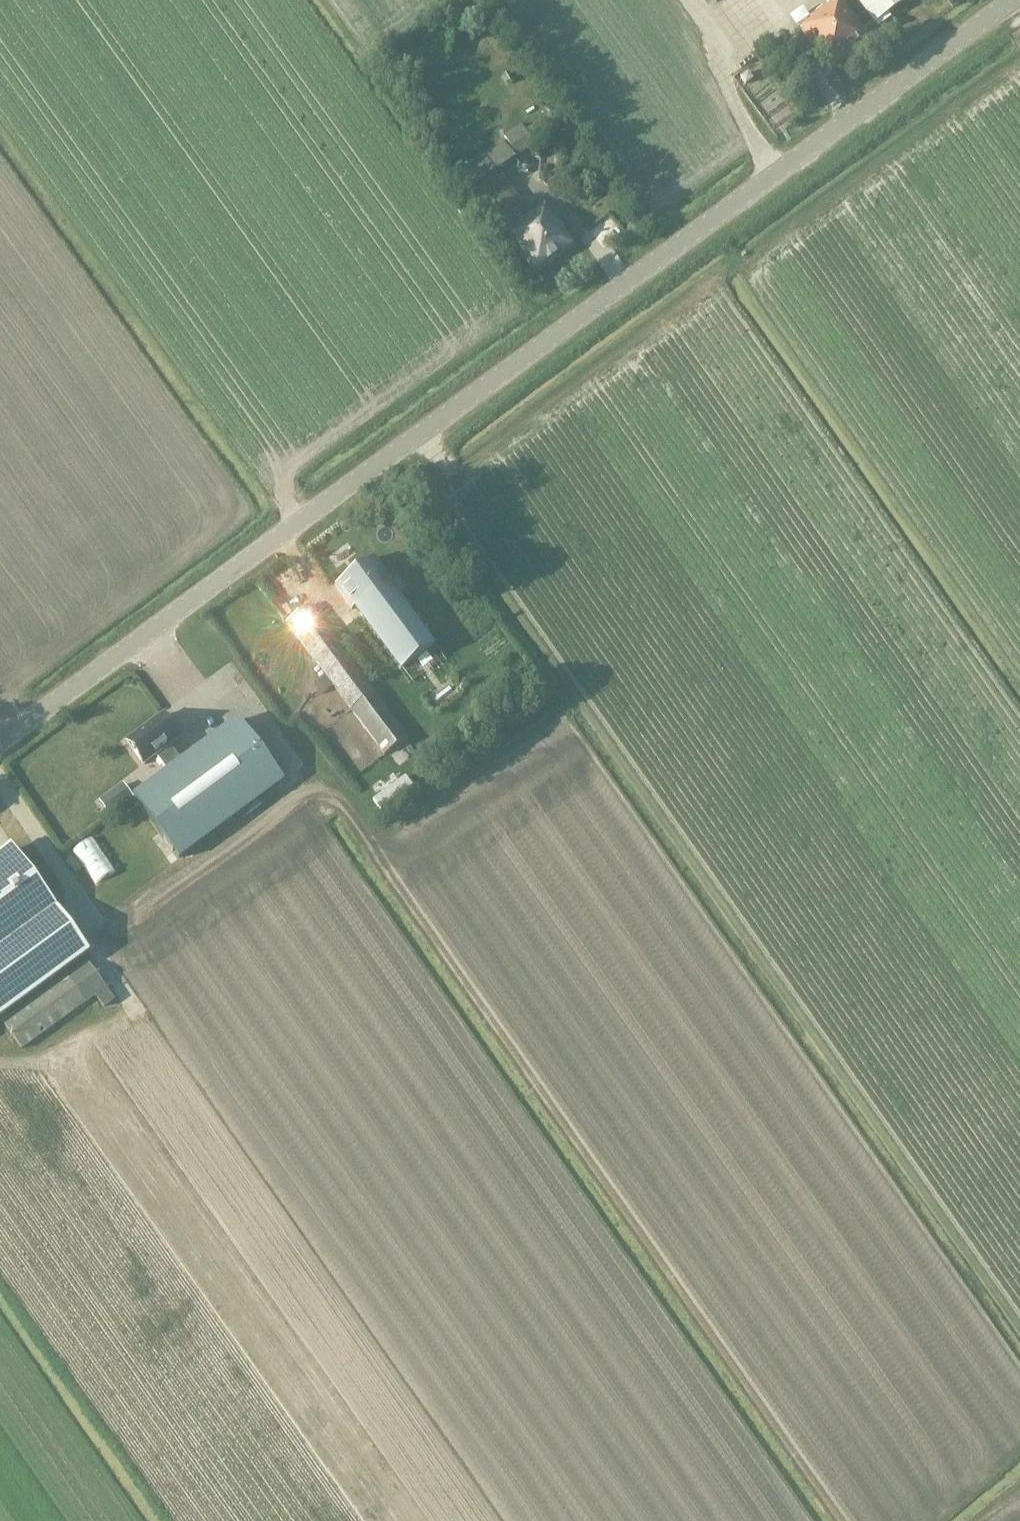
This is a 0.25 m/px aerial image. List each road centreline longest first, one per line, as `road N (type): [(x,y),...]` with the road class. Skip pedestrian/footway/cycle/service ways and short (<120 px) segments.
road 1 (unclassified): [(0,743),(1015,0)]

